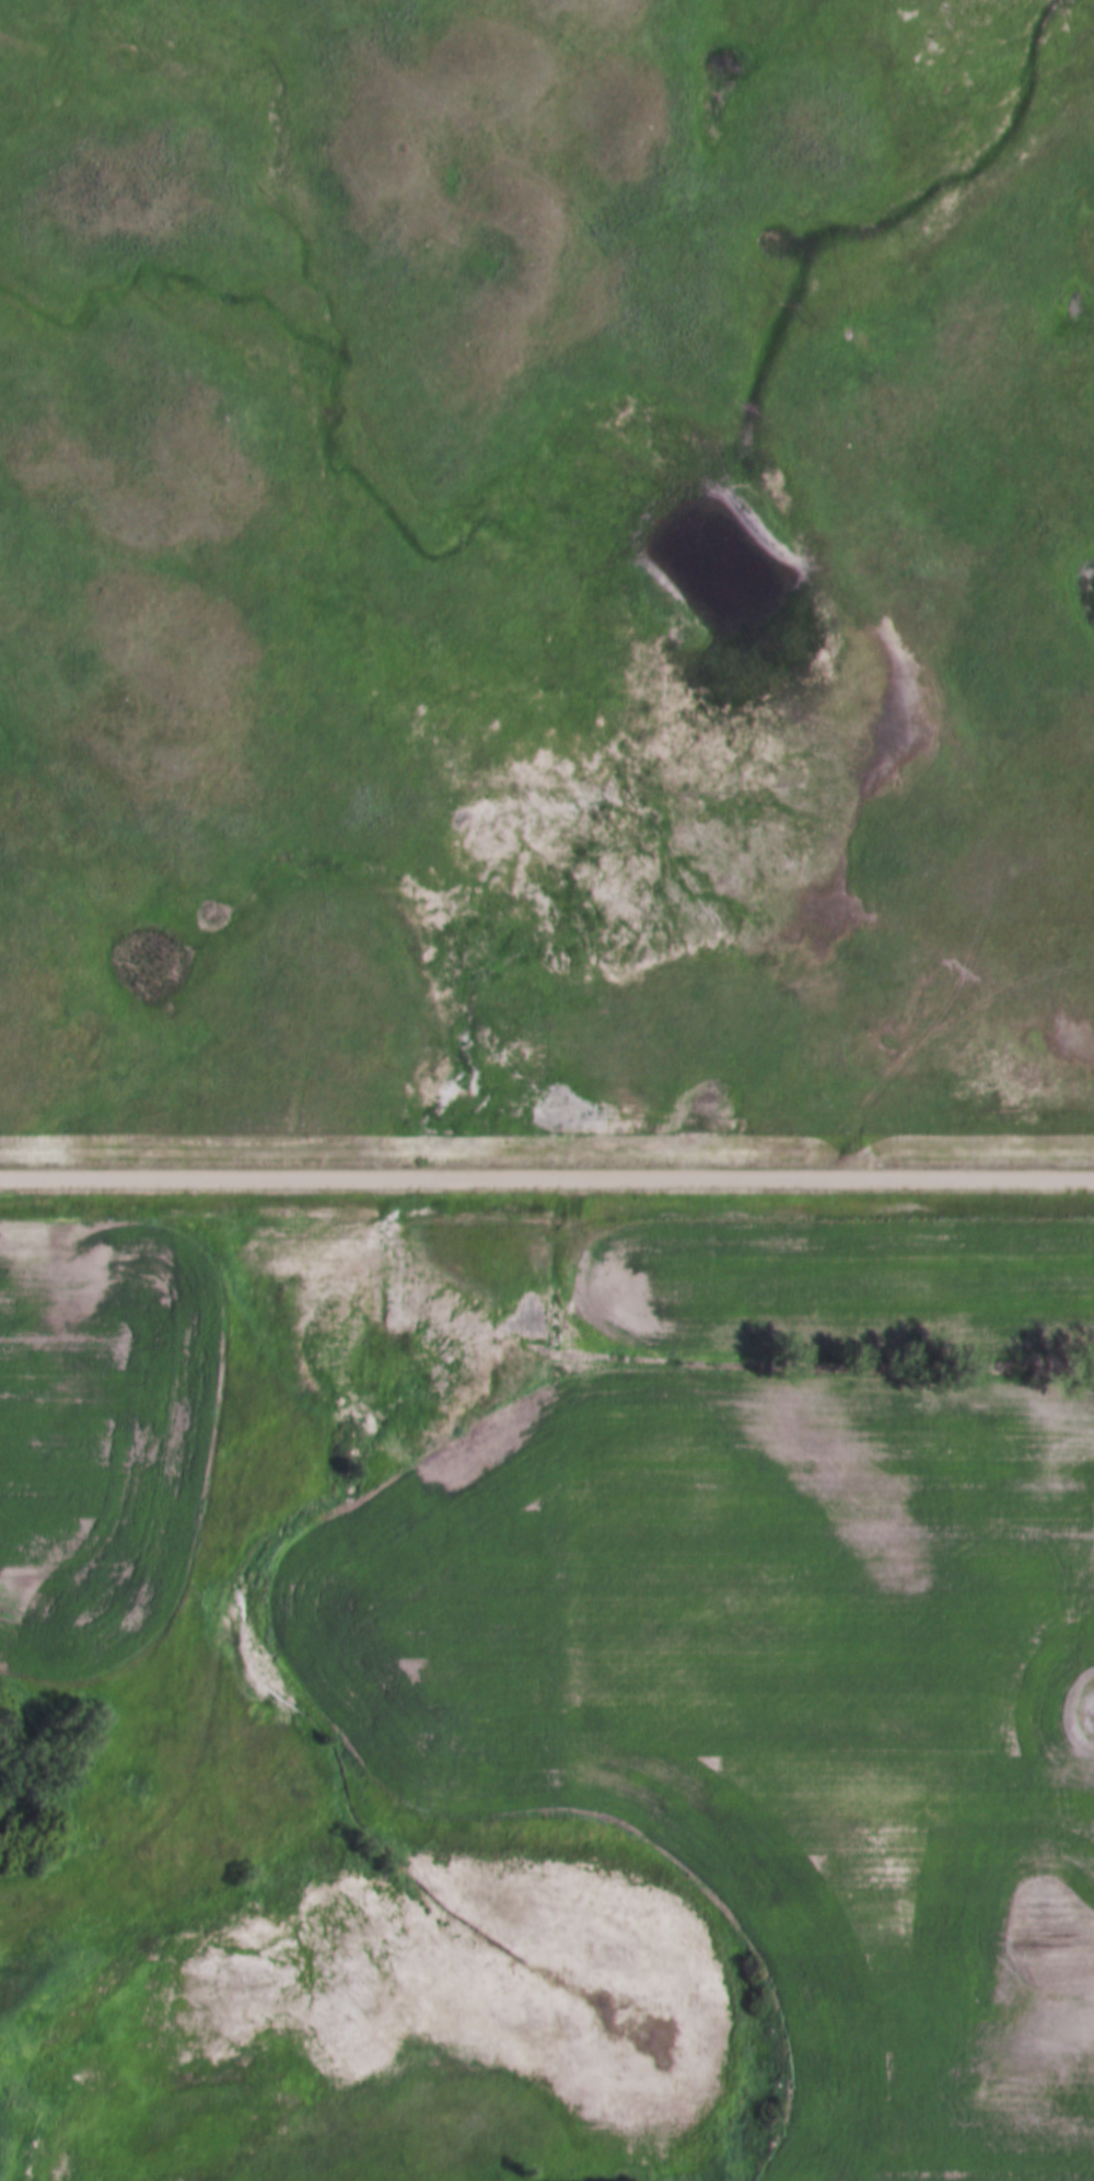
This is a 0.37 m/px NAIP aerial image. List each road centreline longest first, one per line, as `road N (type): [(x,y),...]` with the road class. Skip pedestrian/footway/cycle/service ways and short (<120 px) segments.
road 1 (residential): [(0,1182),(1093,1180)]

